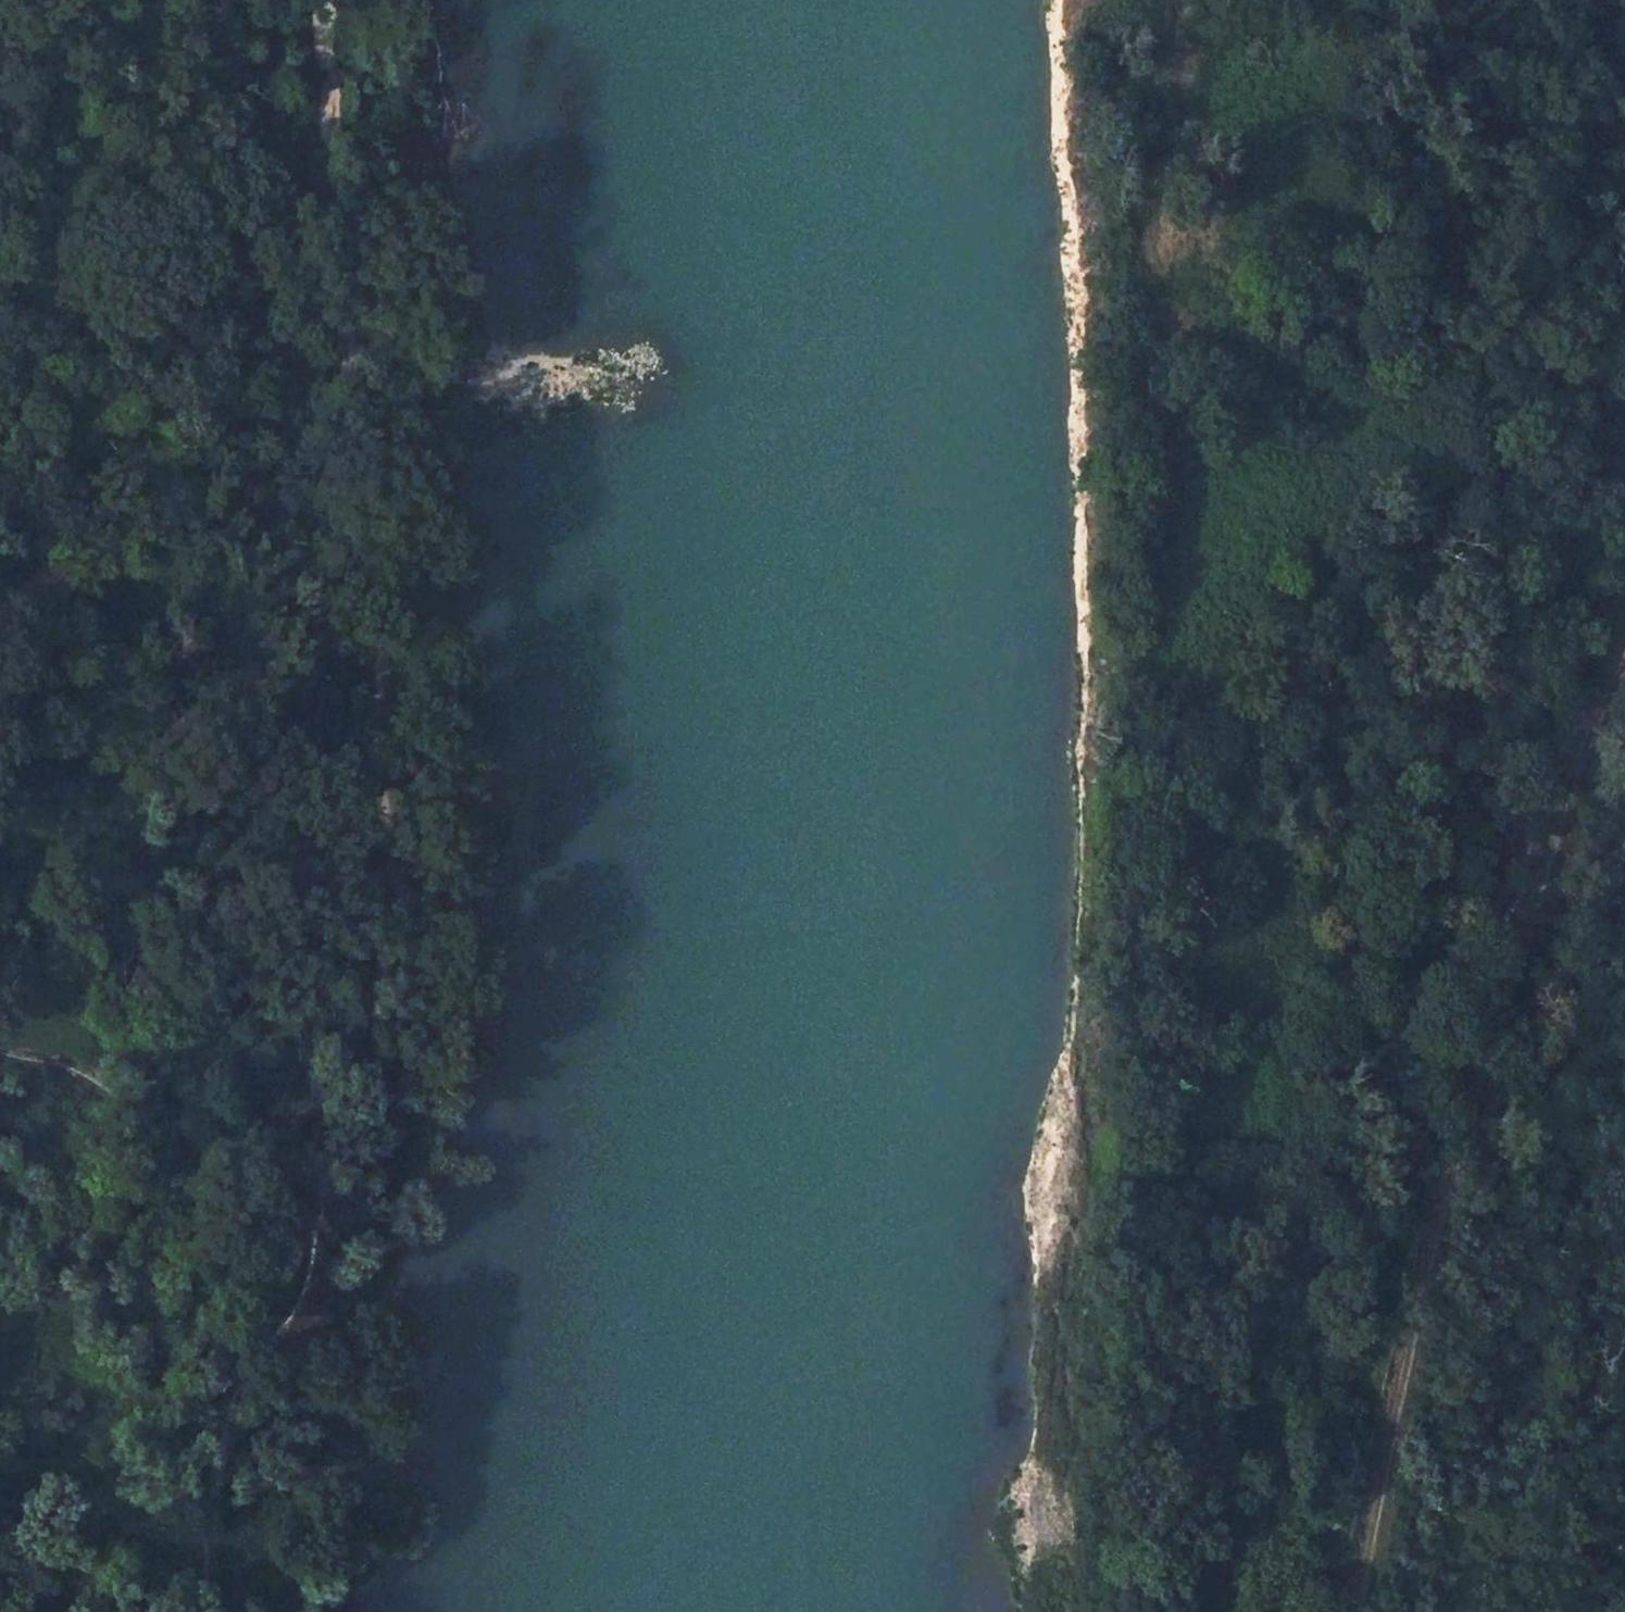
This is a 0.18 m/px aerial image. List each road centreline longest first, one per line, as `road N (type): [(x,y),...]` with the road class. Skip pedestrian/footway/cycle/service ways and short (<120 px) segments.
road 1 (track): [(1624,653),(1551,821),(1464,1116),(1407,1329),(1354,1611)]

